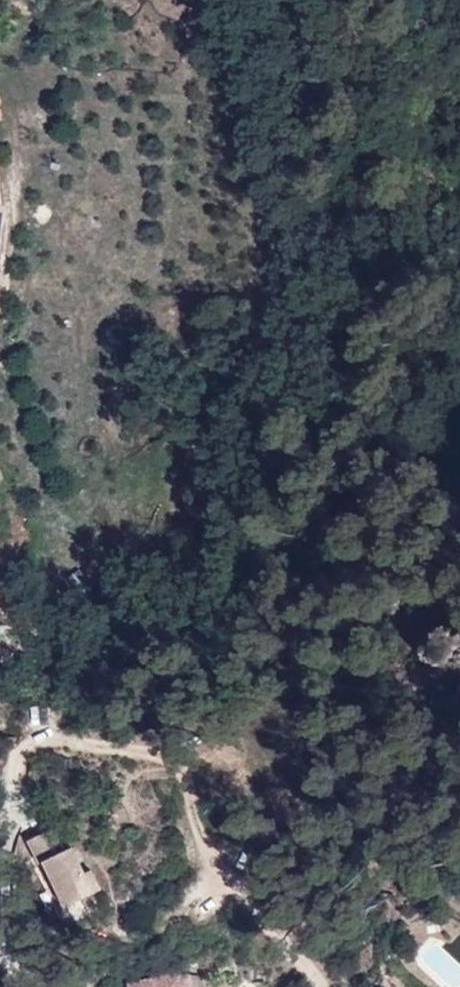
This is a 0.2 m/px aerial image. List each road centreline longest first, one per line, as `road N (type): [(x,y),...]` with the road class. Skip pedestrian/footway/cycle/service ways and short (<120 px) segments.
road 1 (residential): [(0,906),(13,855),(18,766)]
road 2 (residential): [(0,294),(7,287),(21,163)]

